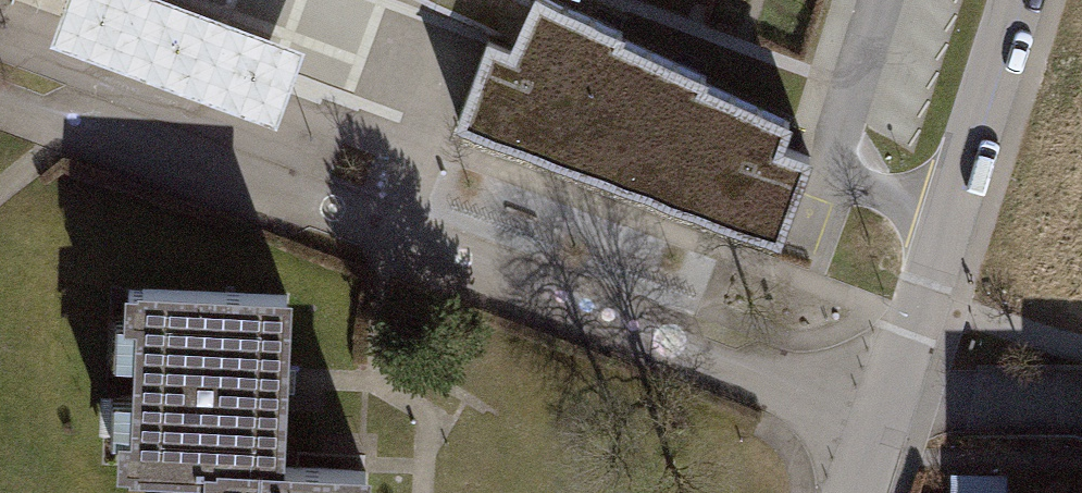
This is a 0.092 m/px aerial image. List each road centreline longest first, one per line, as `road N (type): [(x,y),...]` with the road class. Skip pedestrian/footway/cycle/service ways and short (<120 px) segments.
road 1 (residential): [(892,435),(0,108)]
road 2 (residential): [(892,435),(1036,0)]

